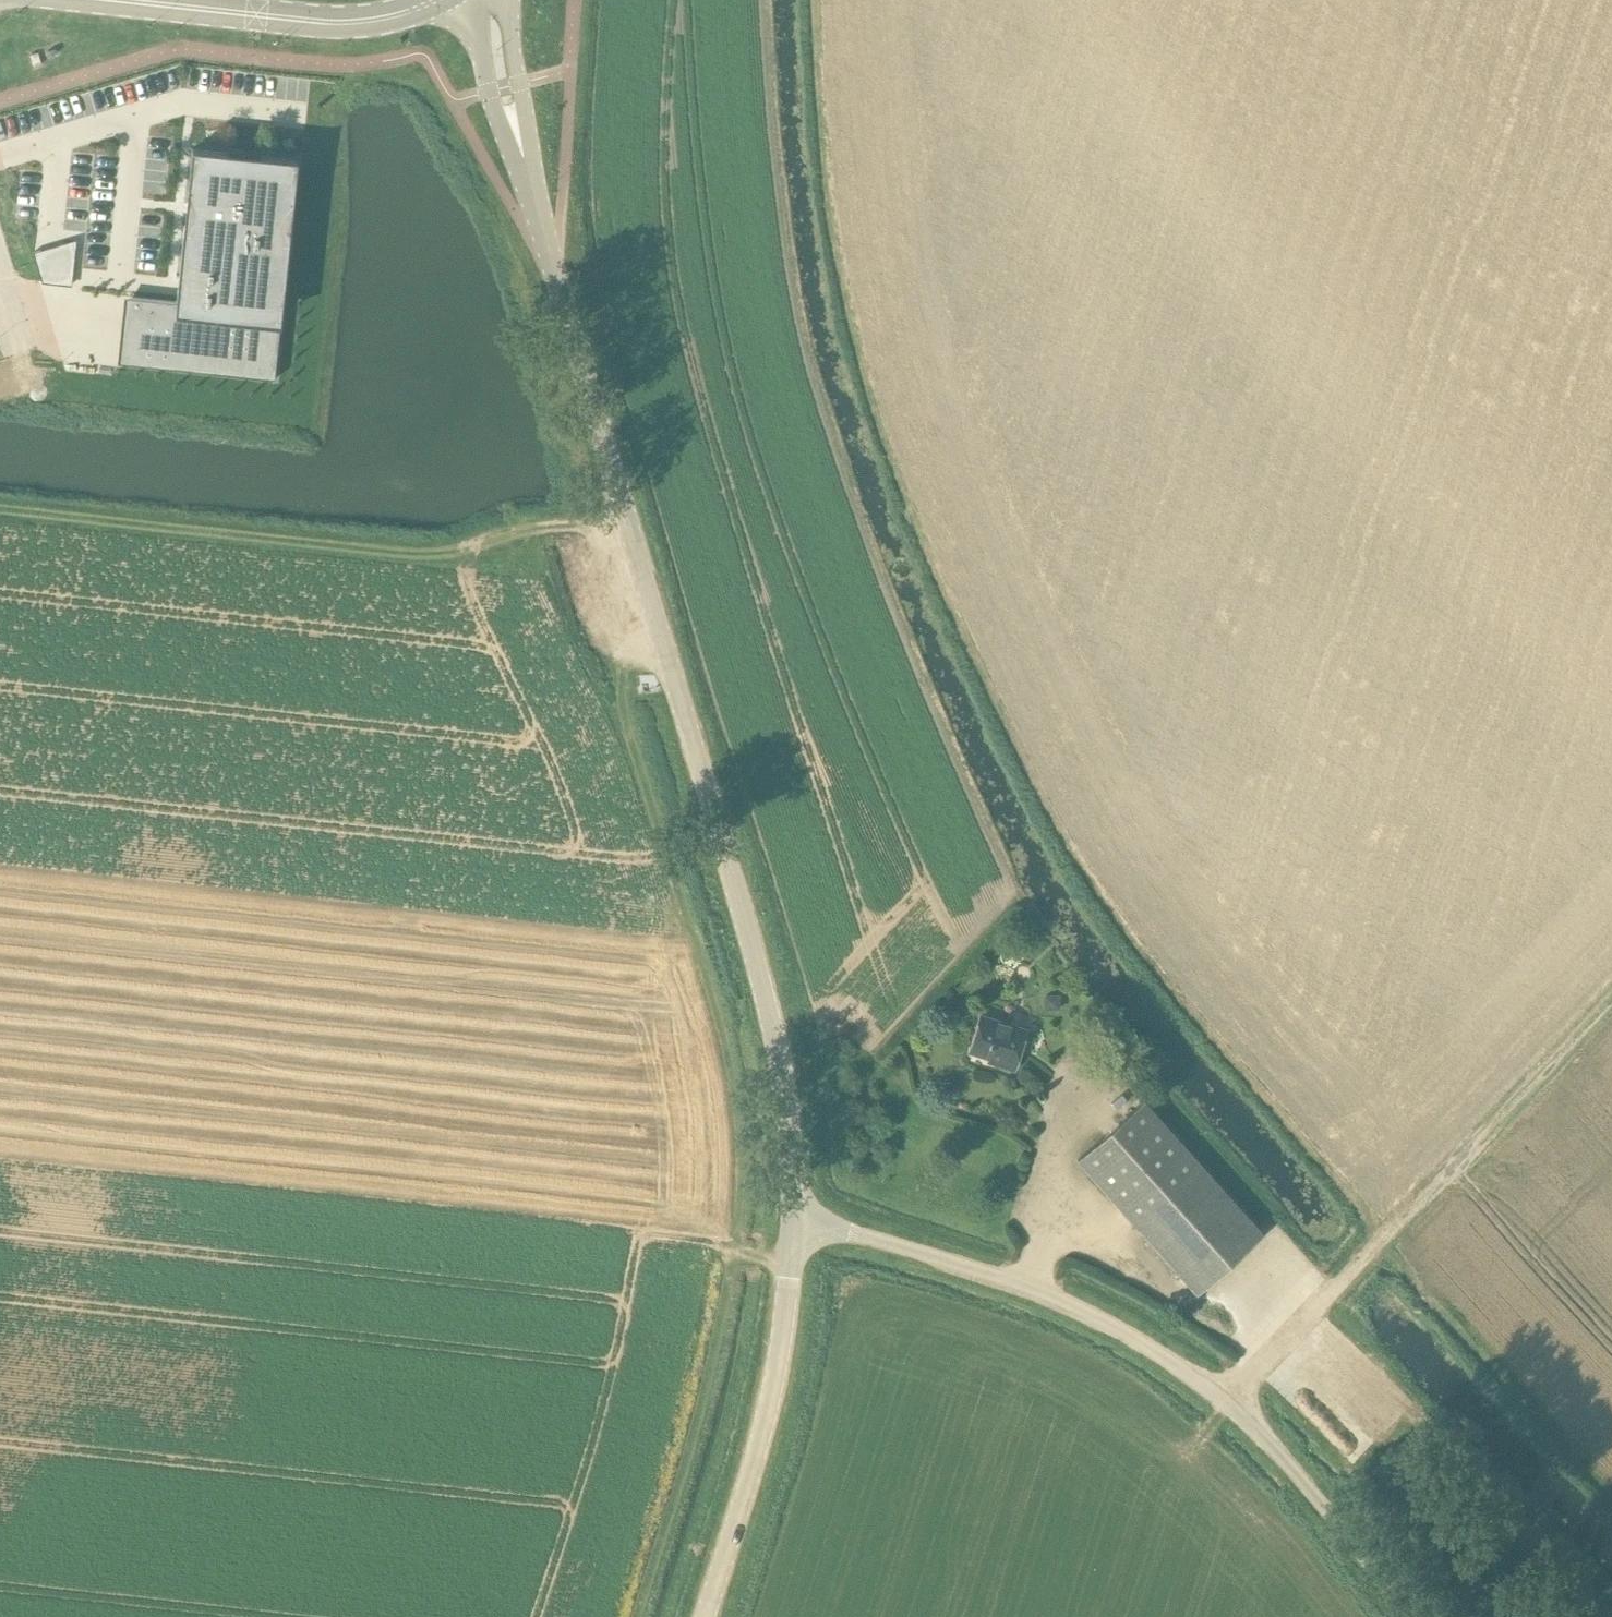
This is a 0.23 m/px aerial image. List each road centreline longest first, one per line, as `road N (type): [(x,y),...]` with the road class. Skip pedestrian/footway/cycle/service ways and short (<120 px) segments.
road 1 (tertiary): [(796,1220),(799,1141),(696,737),(523,155)]
road 2 (tertiary): [(1406,1616),(1227,1403),(1147,1345),(1056,1299),(796,1220)]
road 3 (track): [(794,1260),(725,1255),(708,1347),(627,1616)]
road 4 (unclassified): [(707,1616),(773,1412),(796,1220)]
road 5 (track): [(1376,1247),(1611,1000)]
road 6 (unclassified): [(116,0),(322,21),(394,16),(436,0)]
road 7 (tertiary): [(463,0),(494,108),(523,155)]
road 8 (tertiary): [(523,155),(524,99),(507,0)]
road 9 (track): [(1227,1403),(1335,1290)]

